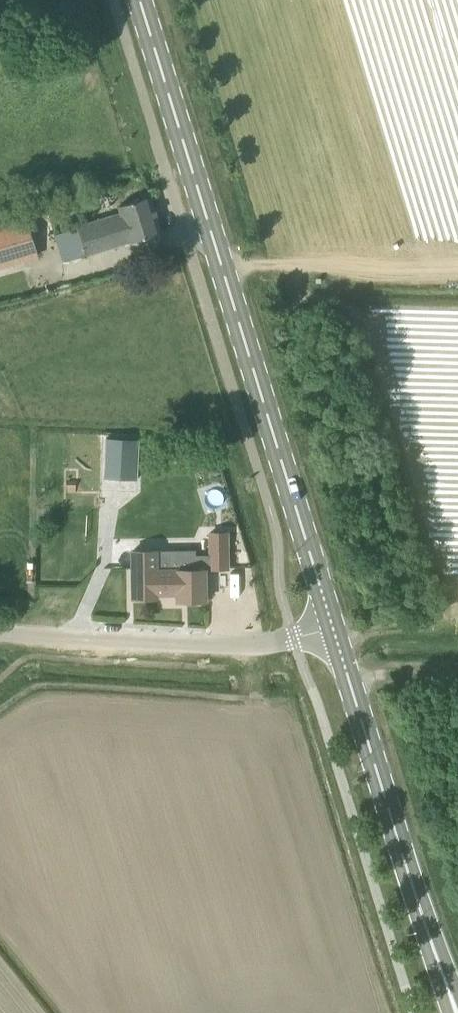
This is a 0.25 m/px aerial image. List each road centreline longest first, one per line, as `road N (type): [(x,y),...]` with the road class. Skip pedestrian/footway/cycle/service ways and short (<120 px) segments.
road 1 (primary): [(335,629),(141,0)]
road 2 (primary): [(457,1012),(335,629)]
road 3 (unclassified): [(335,629),(258,644),(0,638)]
road 4 (track): [(223,266),(457,272)]

